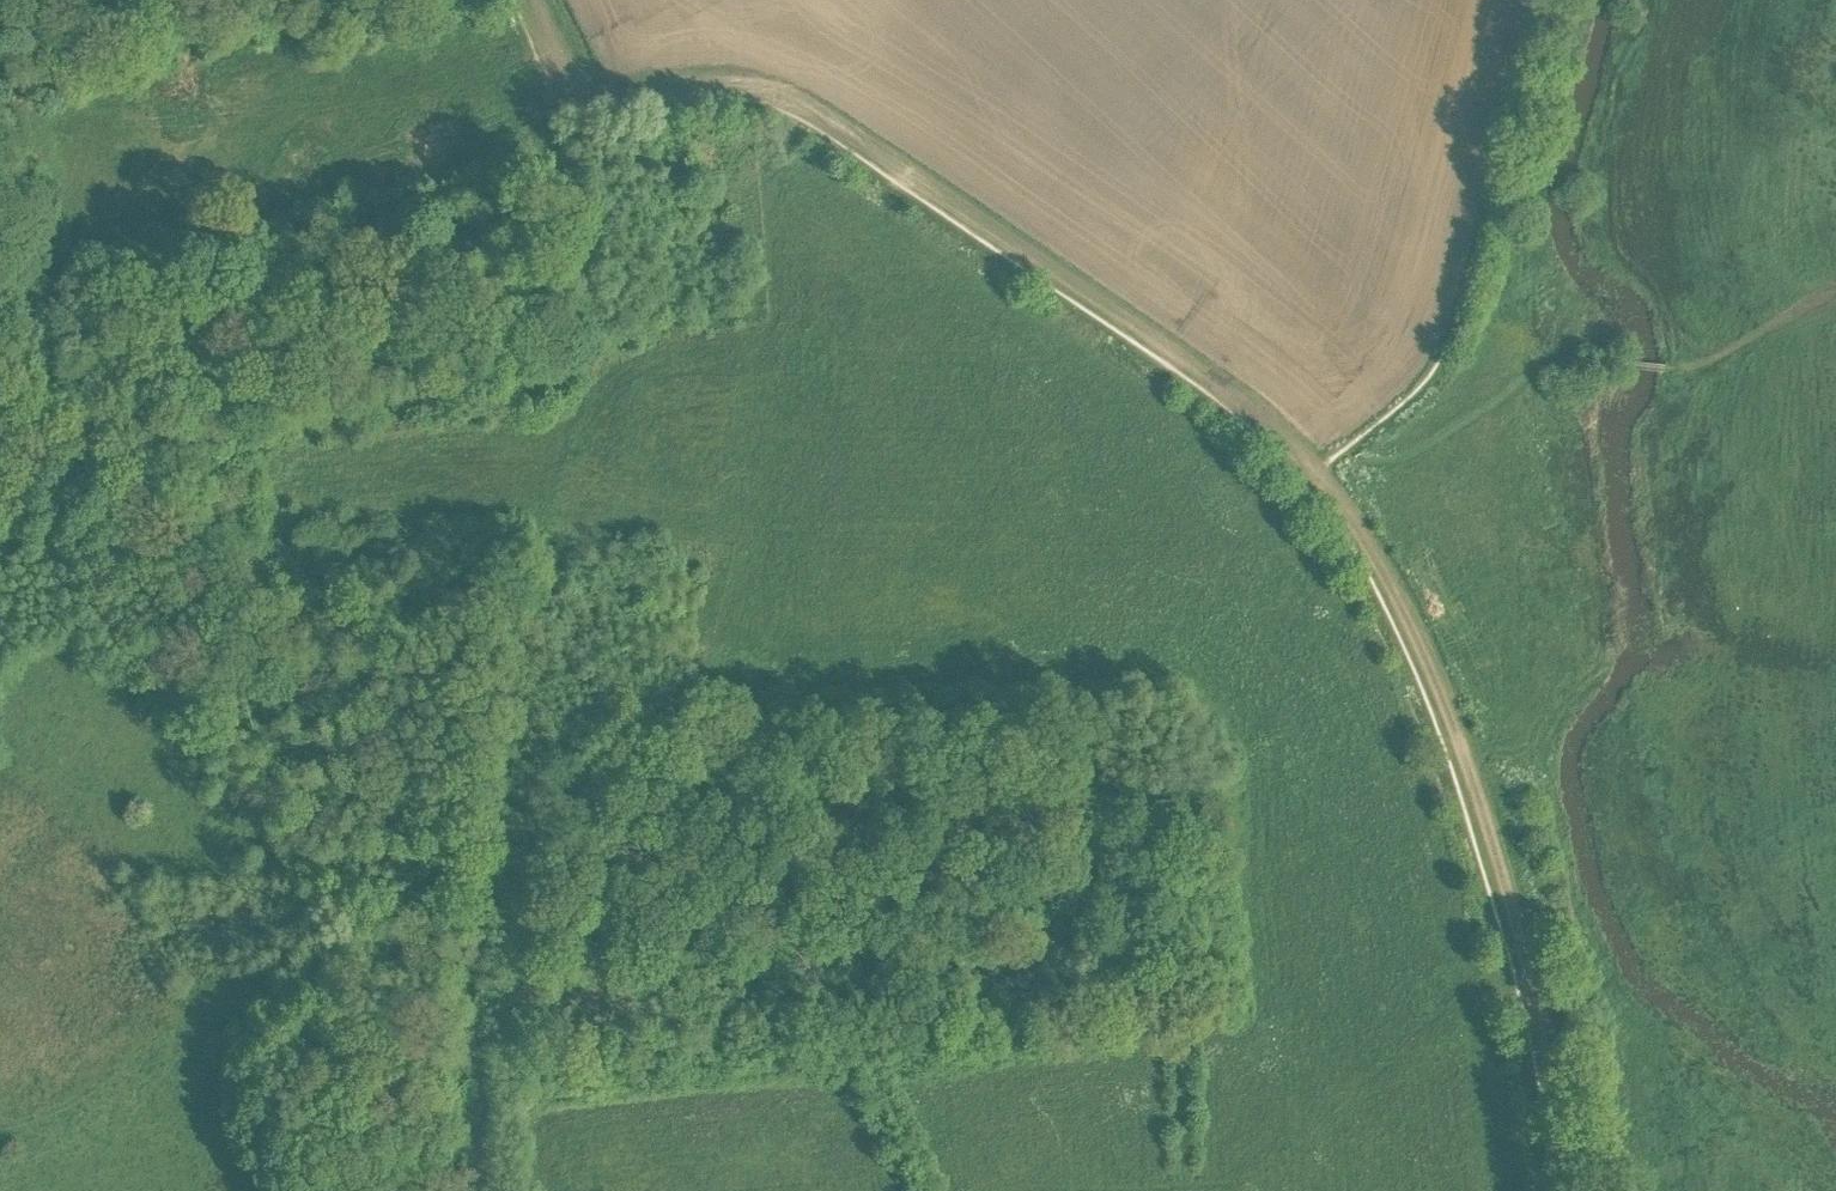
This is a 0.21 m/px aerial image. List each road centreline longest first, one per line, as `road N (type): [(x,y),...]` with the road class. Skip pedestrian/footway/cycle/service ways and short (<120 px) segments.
road 1 (track): [(1317,472),(1257,406),(880,143),(756,83),(580,85),(546,0)]
road 2 (track): [(1567,1190),(1565,1127),(1542,1005),(1506,870),(1414,634),(1317,472)]

